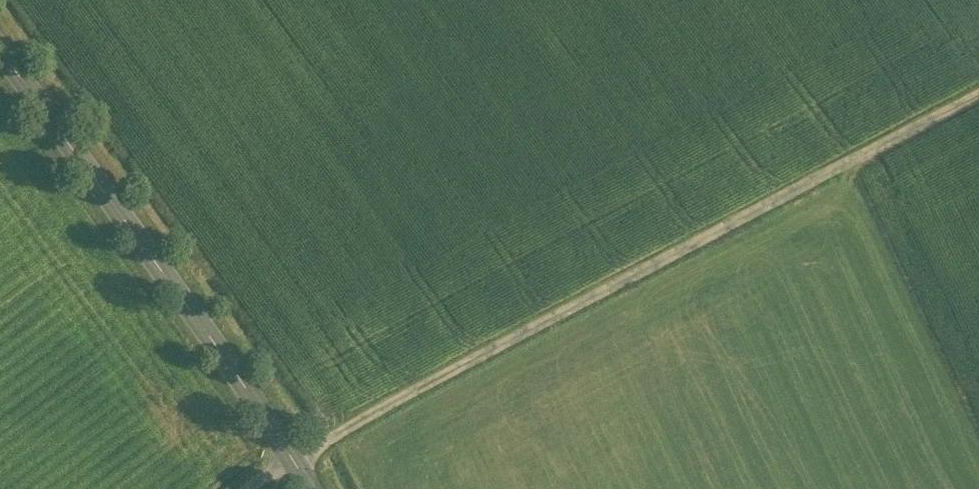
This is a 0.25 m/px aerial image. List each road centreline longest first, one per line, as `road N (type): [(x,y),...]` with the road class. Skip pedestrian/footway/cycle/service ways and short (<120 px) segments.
road 1 (track): [(978,94),(290,456),(245,488)]
road 2 (unclassified): [(308,488),(192,314),(0,53)]

